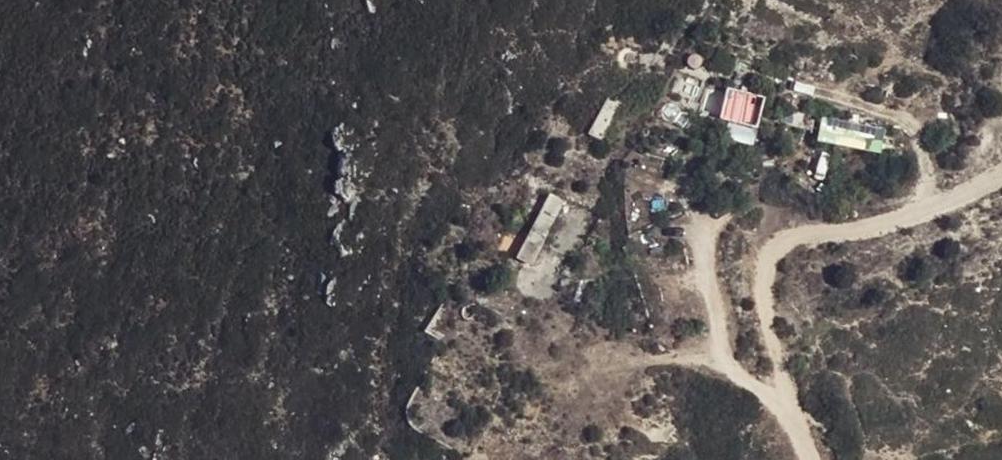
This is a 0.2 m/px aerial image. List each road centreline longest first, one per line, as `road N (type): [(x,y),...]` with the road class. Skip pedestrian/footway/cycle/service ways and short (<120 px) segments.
road 1 (track): [(1001,179),(915,218),(786,250),(766,289),(777,366),(809,459)]

